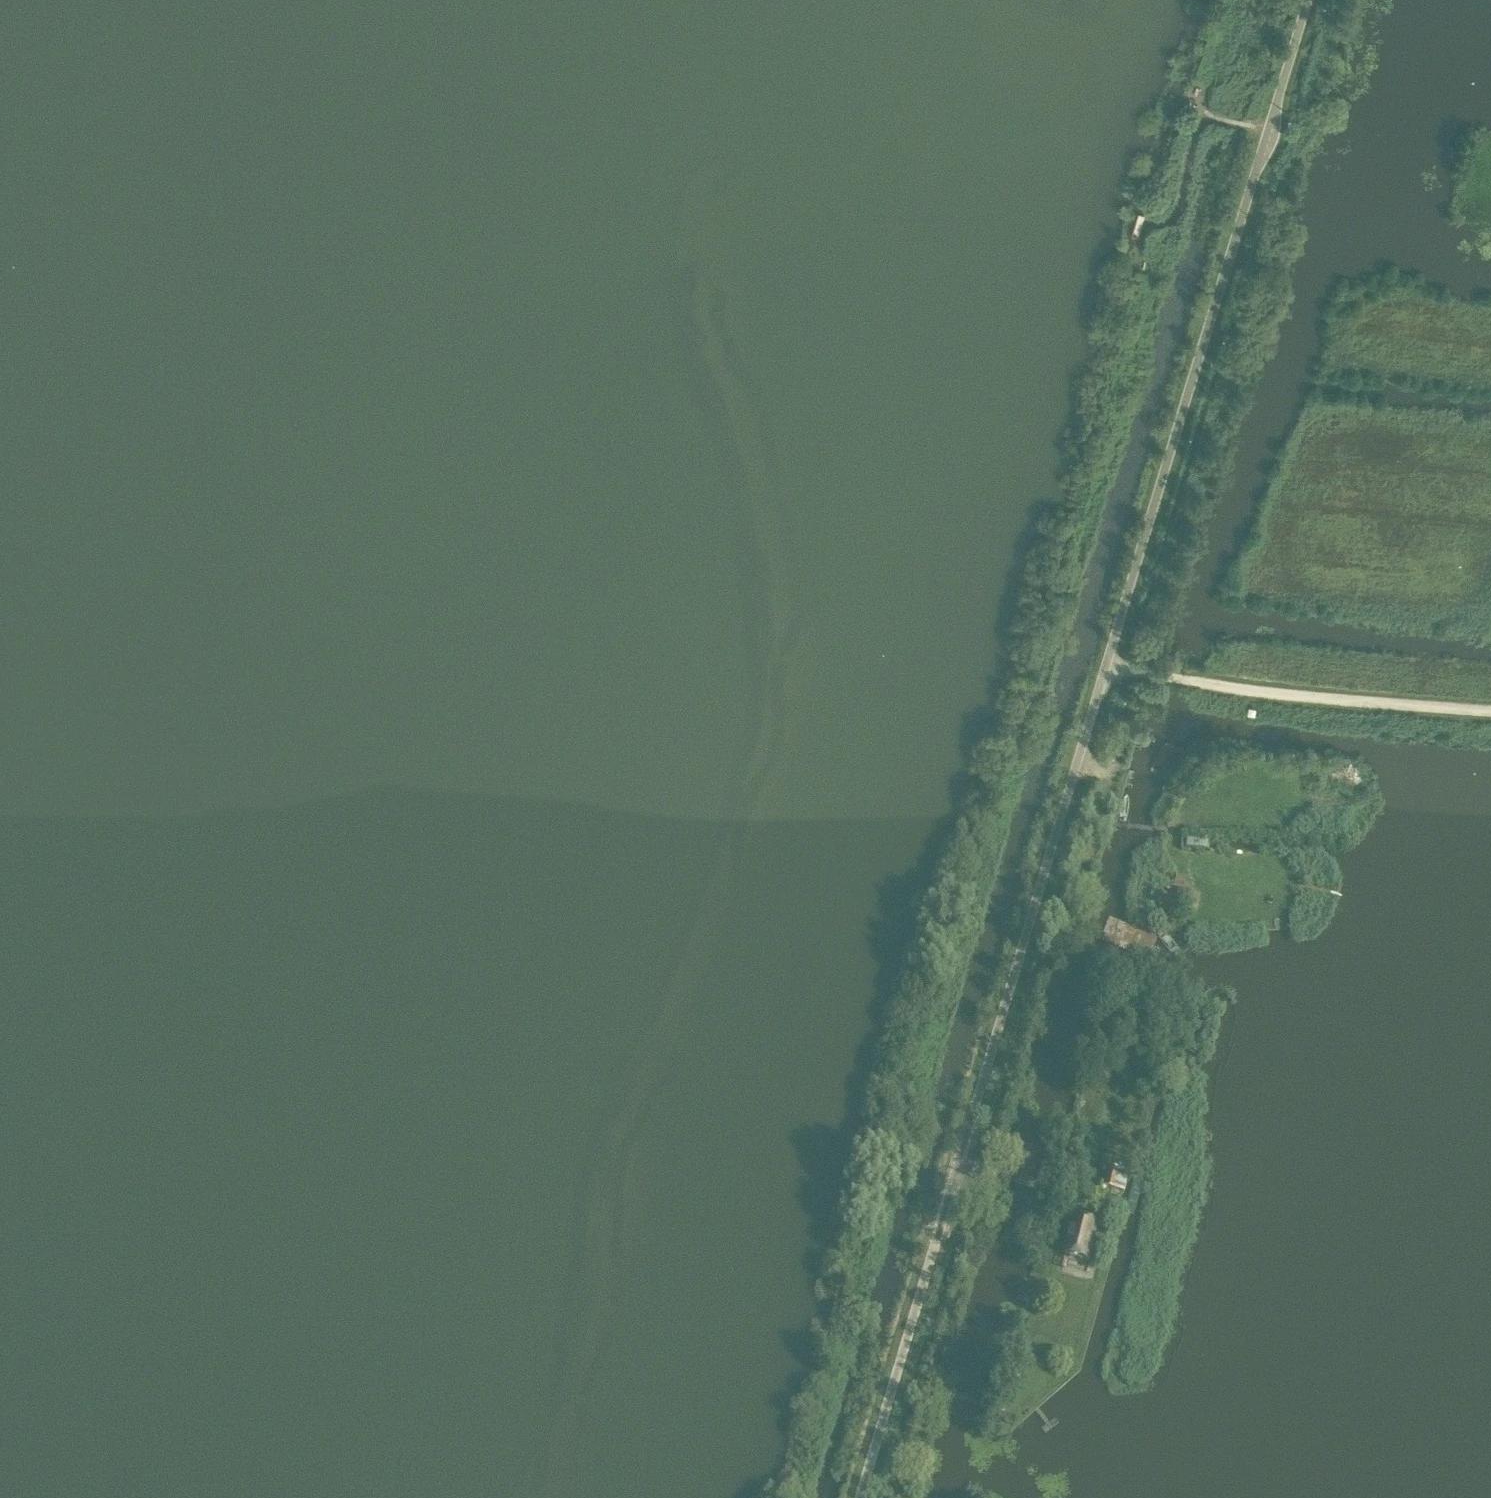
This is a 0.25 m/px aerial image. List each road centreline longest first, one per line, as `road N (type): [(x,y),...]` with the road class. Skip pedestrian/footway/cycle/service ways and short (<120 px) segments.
road 1 (unclassified): [(861,1497),(1308,0)]
road 2 (track): [(1490,715),(1105,667)]

